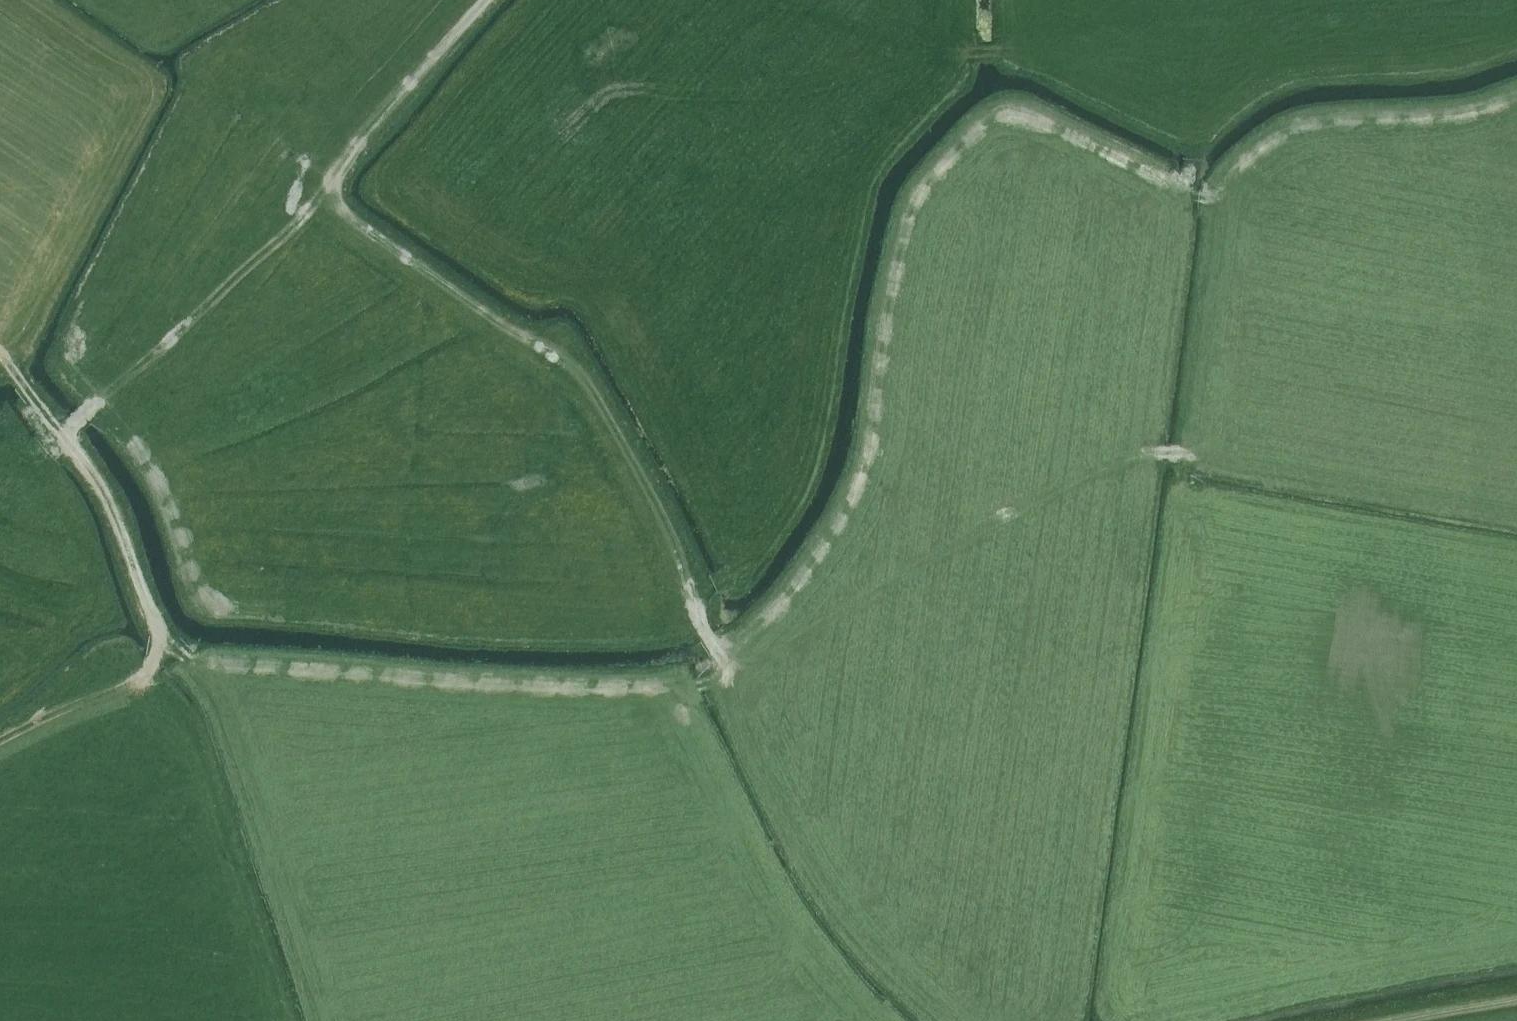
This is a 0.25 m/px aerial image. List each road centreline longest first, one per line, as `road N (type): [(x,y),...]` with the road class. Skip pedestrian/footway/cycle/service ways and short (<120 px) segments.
road 1 (track): [(1387,1020),(1516,997)]

